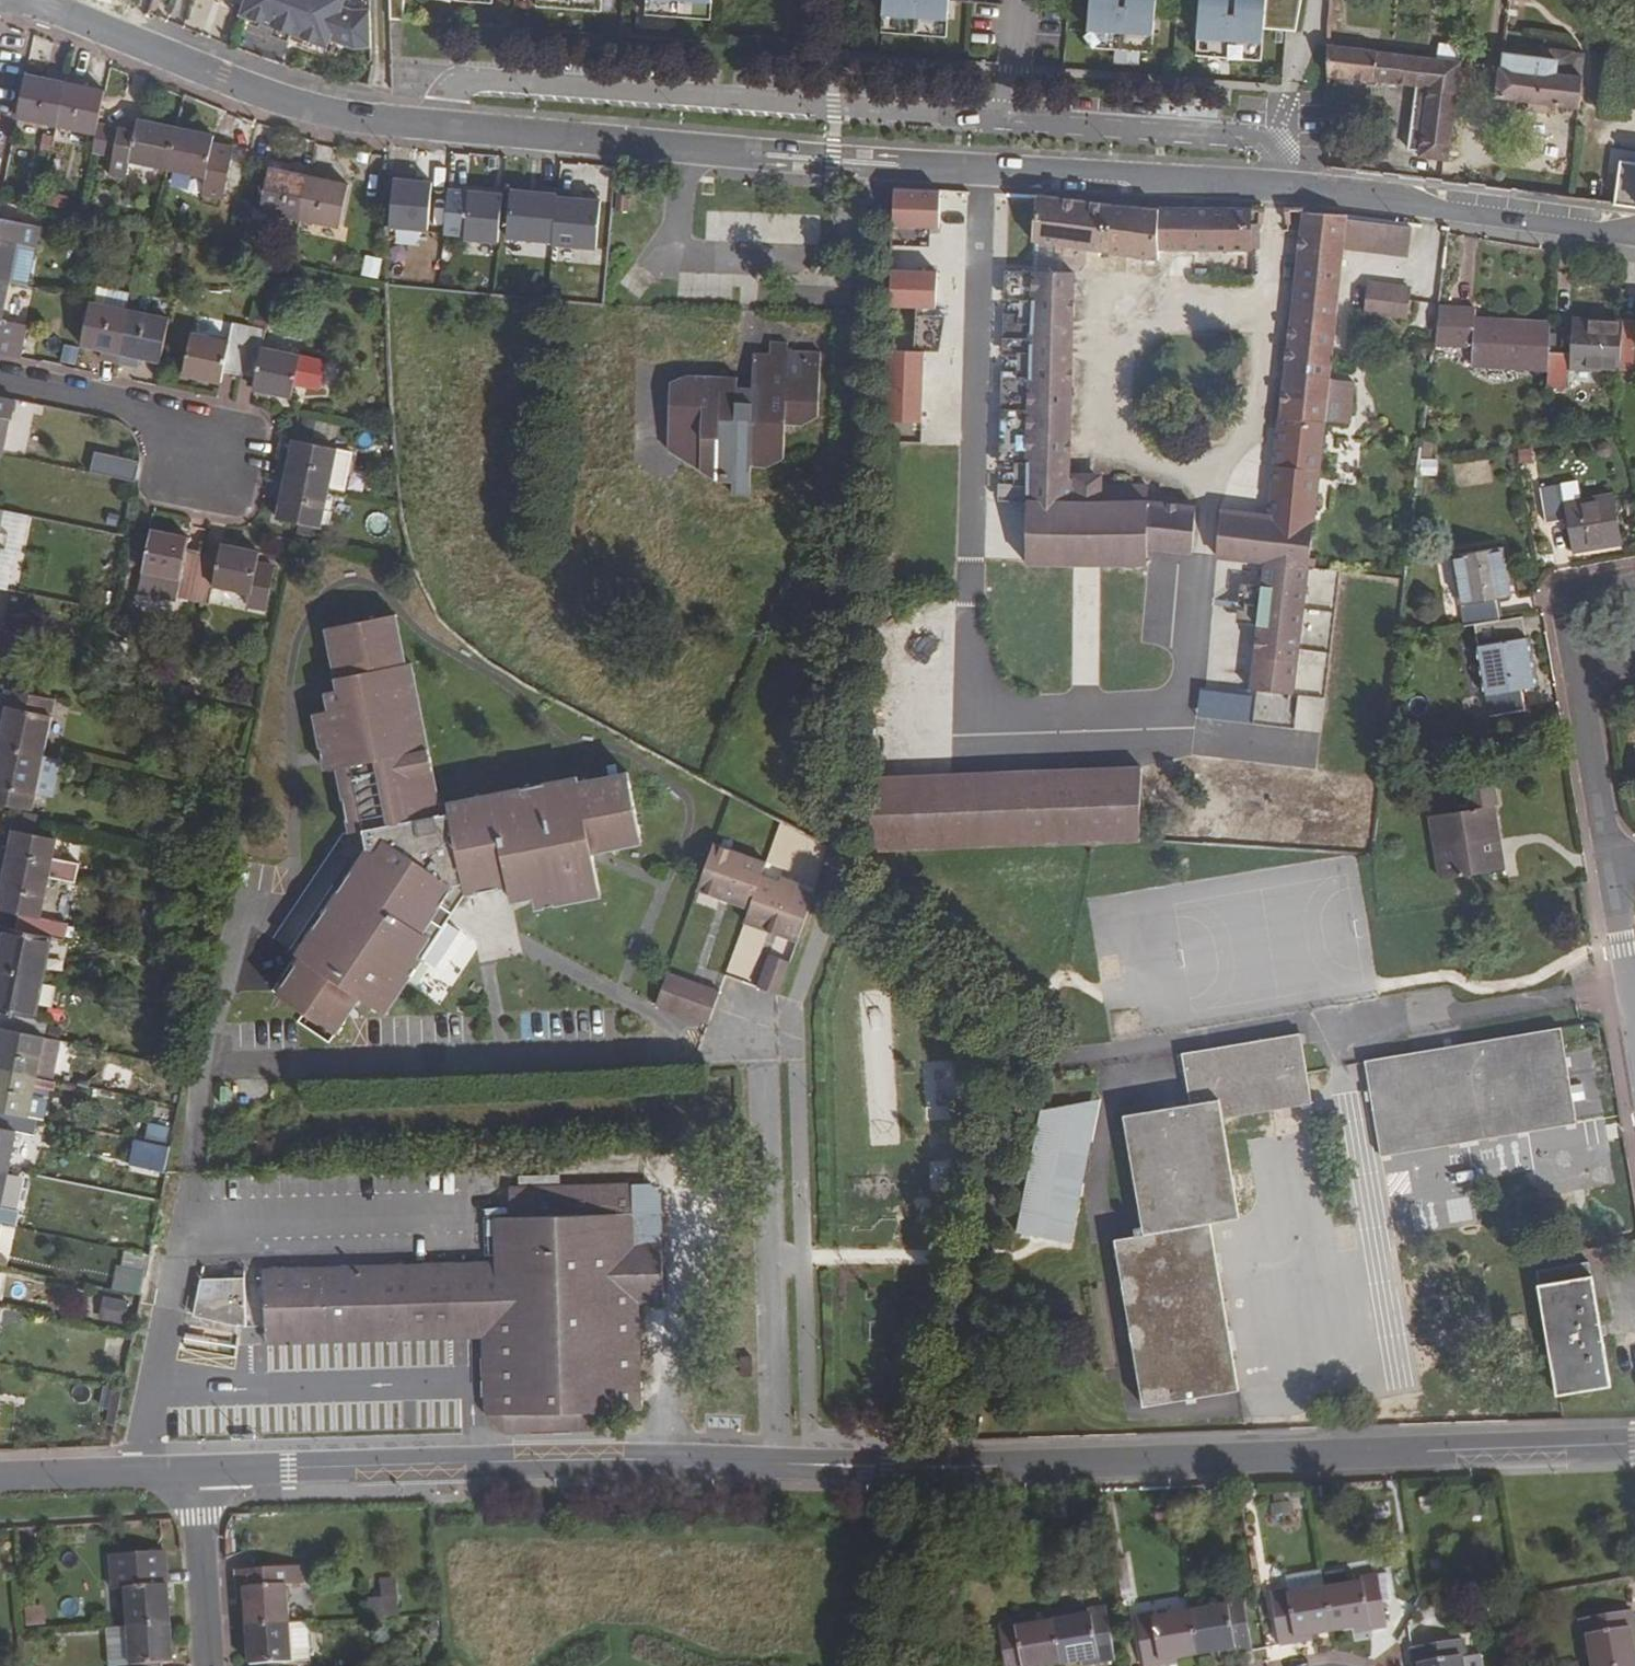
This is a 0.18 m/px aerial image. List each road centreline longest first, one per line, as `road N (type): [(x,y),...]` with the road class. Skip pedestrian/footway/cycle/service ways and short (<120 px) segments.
road 1 (residential): [(197,1472),(636,1458),(950,1466),(1634,1443)]
road 2 (tertiary): [(1286,186),(879,163),(439,124)]
road 3 (residential): [(1005,122),(465,79),(443,99),(439,124)]
road 4 (tertiary): [(439,124),(332,112),(42,0)]
road 5 (tertiary): [(1634,233),(1286,186)]
road 6 (residential): [(1286,186),(1276,140),(1005,122)]
road 7 (residential): [(1611,618),(1581,684),(1611,865)]
road 8 (residential): [(205,457),(144,411),(0,379)]
road 9 (residential): [(0,1478),(197,1472)]
road 10 (residential): [(209,1665),(197,1472)]
road 11 (residential): [(1611,865),(1634,1004)]
road 12 (residential): [(1021,0),(1005,122)]

